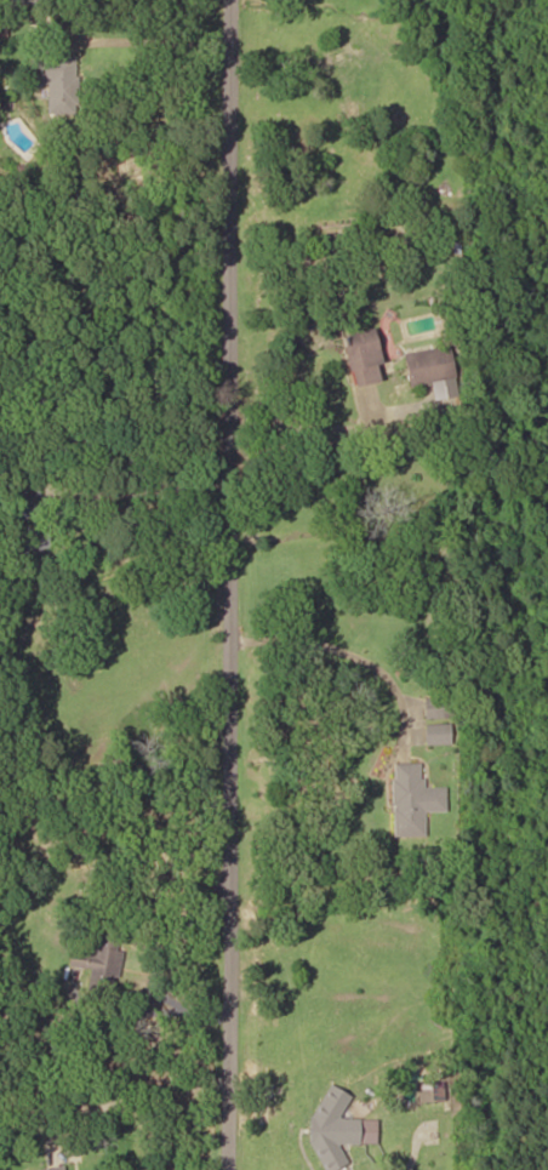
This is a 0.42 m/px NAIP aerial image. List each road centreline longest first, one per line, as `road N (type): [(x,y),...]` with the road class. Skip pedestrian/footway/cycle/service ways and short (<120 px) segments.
road 1 (residential): [(226,0),(222,1169)]

